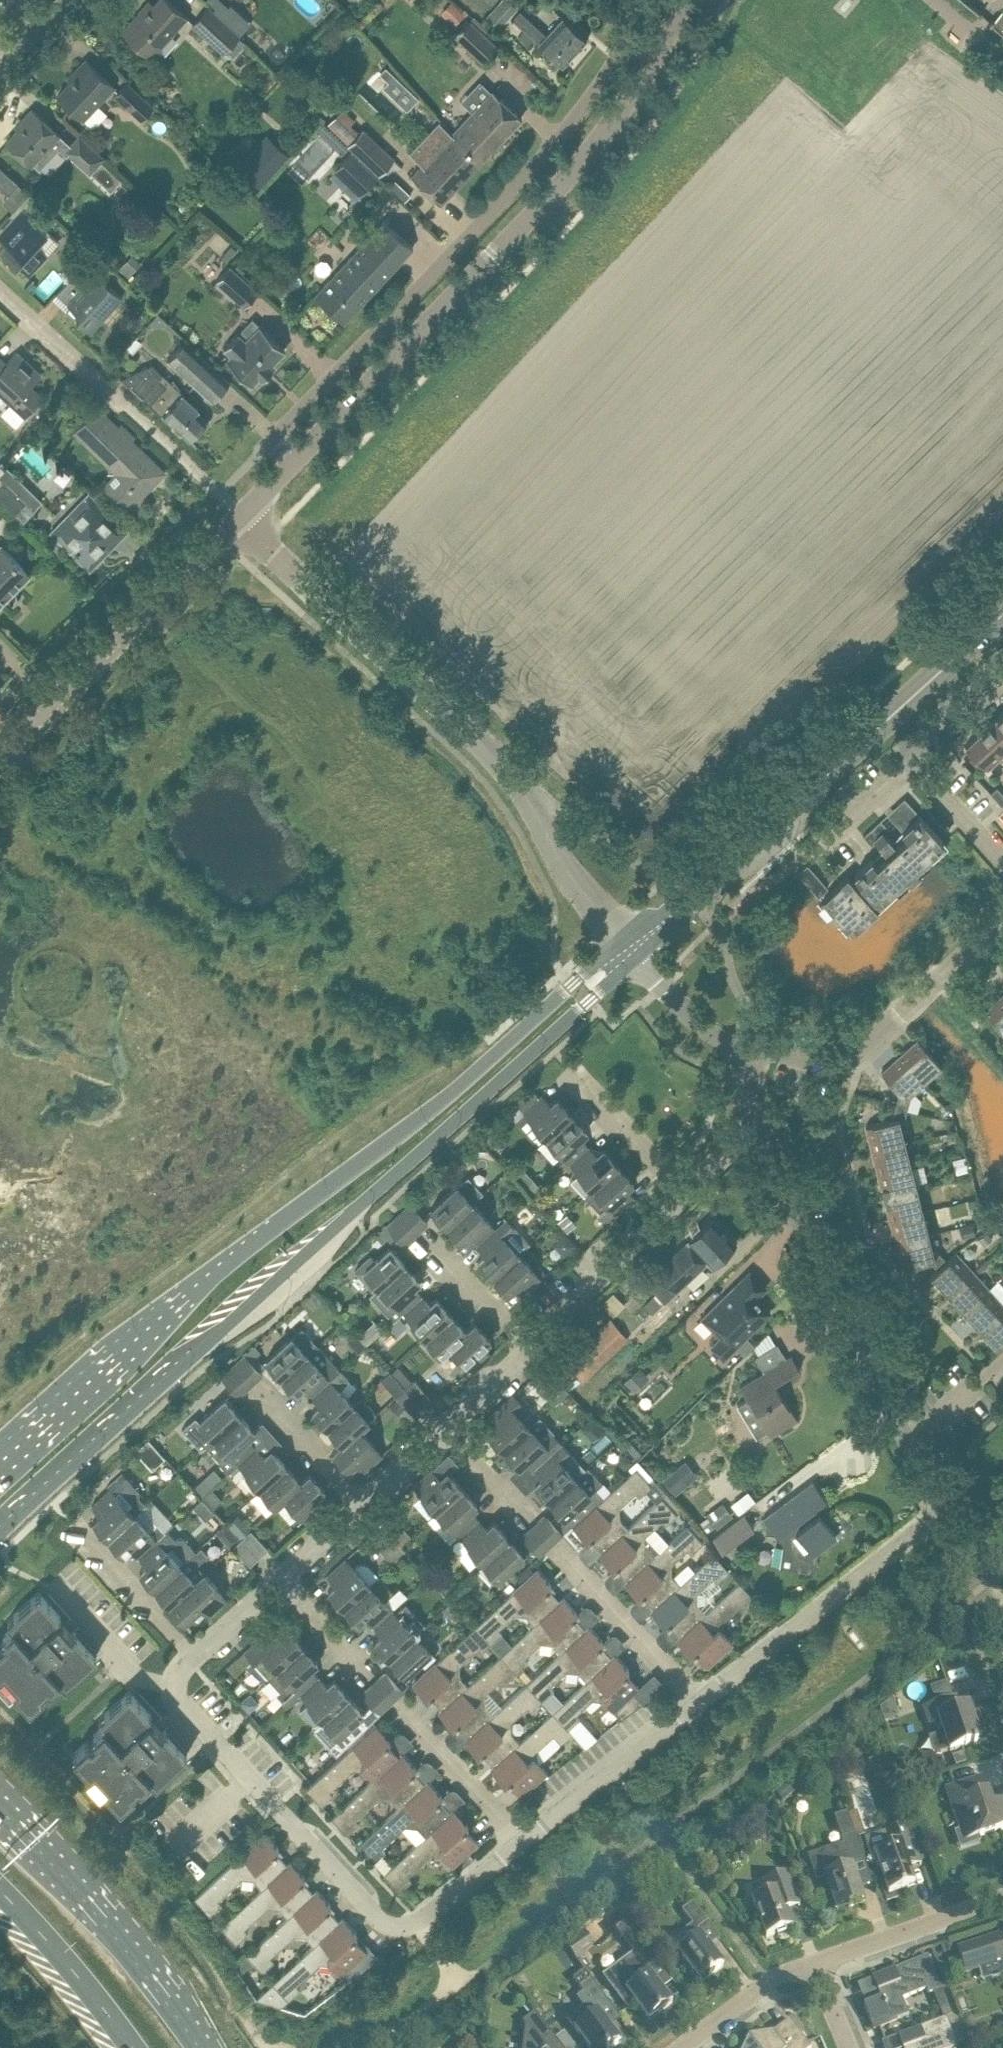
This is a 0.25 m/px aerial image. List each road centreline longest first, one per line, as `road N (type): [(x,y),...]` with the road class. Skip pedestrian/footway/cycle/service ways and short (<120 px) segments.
road 1 (tertiary): [(0,1532),(609,981),(632,947)]
road 2 (tertiary): [(632,947),(594,963),(457,1088),(233,1260),(0,1470)]
road 3 (residential): [(632,947),(577,885),(526,793),(486,745),(237,519)]
road 4 (residential): [(274,436),(538,163),(628,37),(657,56)]
road 5 (residential): [(297,458),(557,190),(657,56)]
road 6 (tertiary): [(632,947),(1002,615)]
road 7 (residential): [(518,1838),(421,1920),(389,1926),(181,1719),(169,1681)]
road 8 (residential): [(909,1444),(752,1127)]
road 9 (residential): [(944,1513),(693,1703)]
road 10 (primary): [(200,2047),(95,1905),(0,1809)]
road 11 (unclassified): [(0,759),(201,555)]
road 12 (residential): [(693,1703),(518,1838)]
road 13 (residential): [(531,1349),(686,1193)]
road 14 (residential): [(693,1703),(552,1544)]
road 15 (primary): [(0,1892),(131,2047)]
road 16 (residential): [(854,1057),(1002,920)]
road 17 (residential): [(815,1963),(1002,1897)]
road 18 (residential): [(518,1838),(392,1701)]
road 19 (residential): [(686,1193),(568,1066)]
road 20 (residential): [(0,288),(126,406)]
road 21 (residential): [(80,1532),(195,1658)]
road 22 (residential): [(759,1049),(700,1026),(632,947)]
road 23 (residential): [(678,2047),(776,1976),(815,1963)]
road 24 (residential): [(364,1505),(257,1390)]
road 25 (residential): [(796,864),(915,762)]
road 26 (residential): [(169,1681),(141,1681),(58,1585)]
road 27 (residential): [(531,1349),(427,1245)]
road 28 (residential): [(915,762),(925,730),(1002,660)]
road 29 (residential): [(373,1681),(284,1577)]
road 30 (residential): [(1002,860),(915,762)]
road 31 (residential): [(533,1523),(447,1428)]
road 32 (residential): [(1002,1627),(944,1513)]
road 33 (residential): [(909,1444),(1002,1360)]

